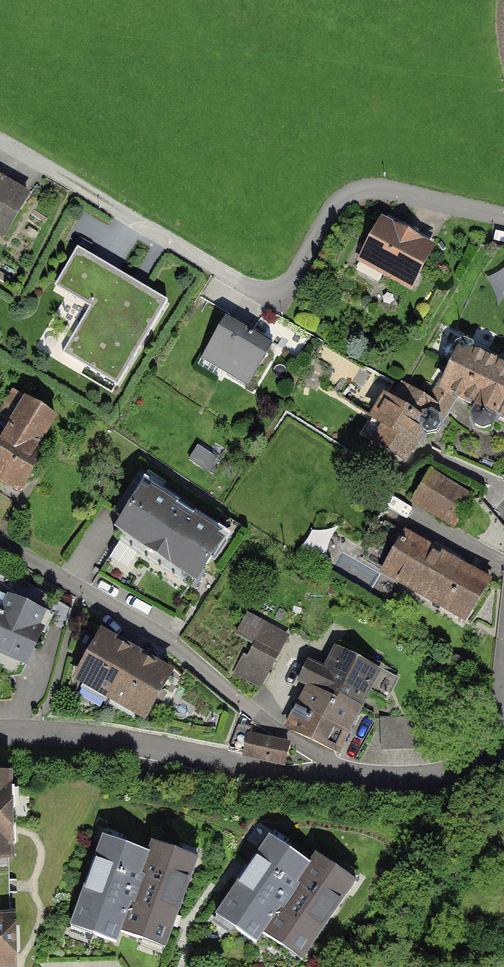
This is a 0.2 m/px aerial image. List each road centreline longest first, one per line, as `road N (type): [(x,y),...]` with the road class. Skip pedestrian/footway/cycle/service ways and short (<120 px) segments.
road 1 (residential): [(503,217),(366,187),(334,205),(291,281),(262,291),(0,140)]
road 2 (residential): [(0,543),(157,633),(270,725),(348,772)]
road 3 (residential): [(348,772),(304,777),(114,738),(0,732)]
road 4 (residential): [(493,744),(472,763),(432,779),(348,772)]

